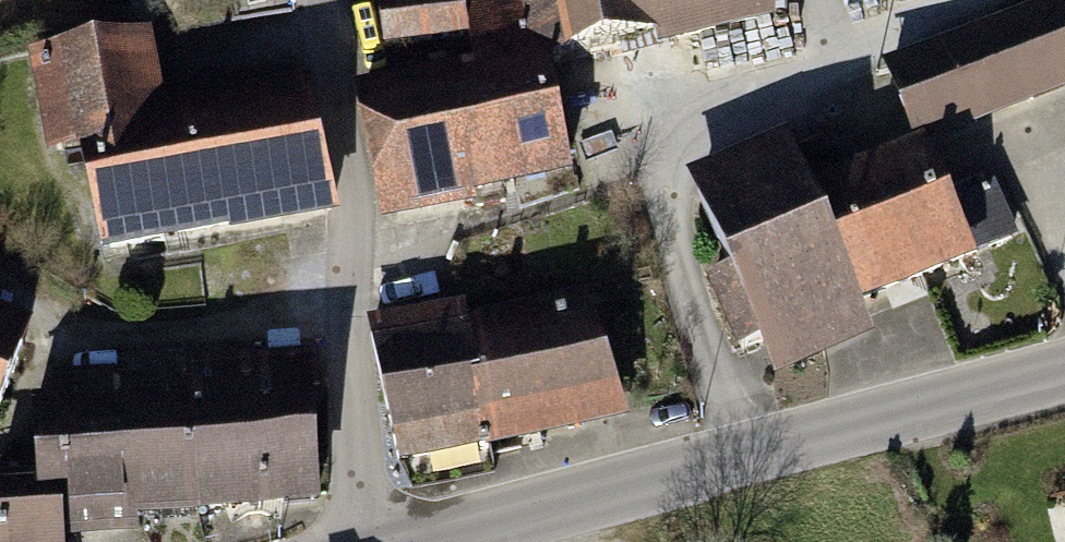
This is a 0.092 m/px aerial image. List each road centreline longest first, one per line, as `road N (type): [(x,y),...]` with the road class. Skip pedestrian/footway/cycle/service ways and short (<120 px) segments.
road 1 (tertiary): [(1064,367),(398,541)]
road 2 (unclassified): [(310,0),(356,541)]

